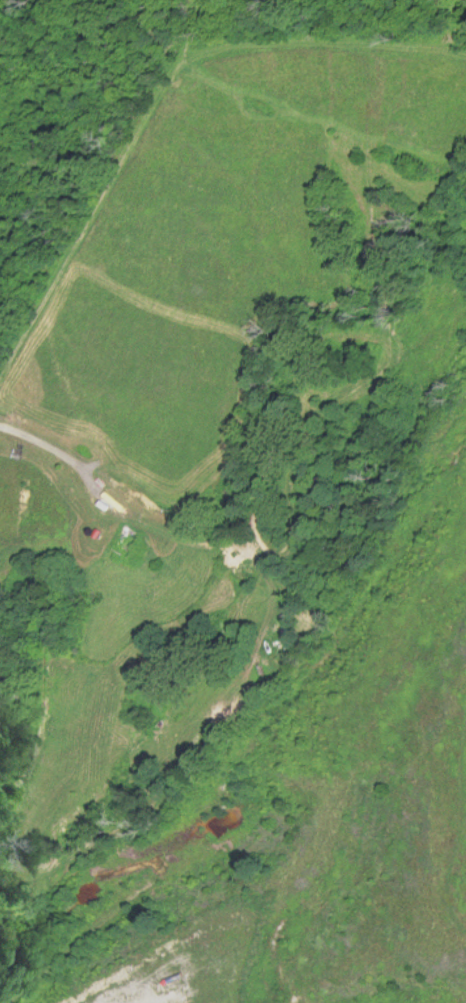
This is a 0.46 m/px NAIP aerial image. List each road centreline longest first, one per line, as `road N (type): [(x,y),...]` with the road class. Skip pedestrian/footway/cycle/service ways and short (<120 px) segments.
road 1 (residential): [(293,505),(167,495),(0,359)]

